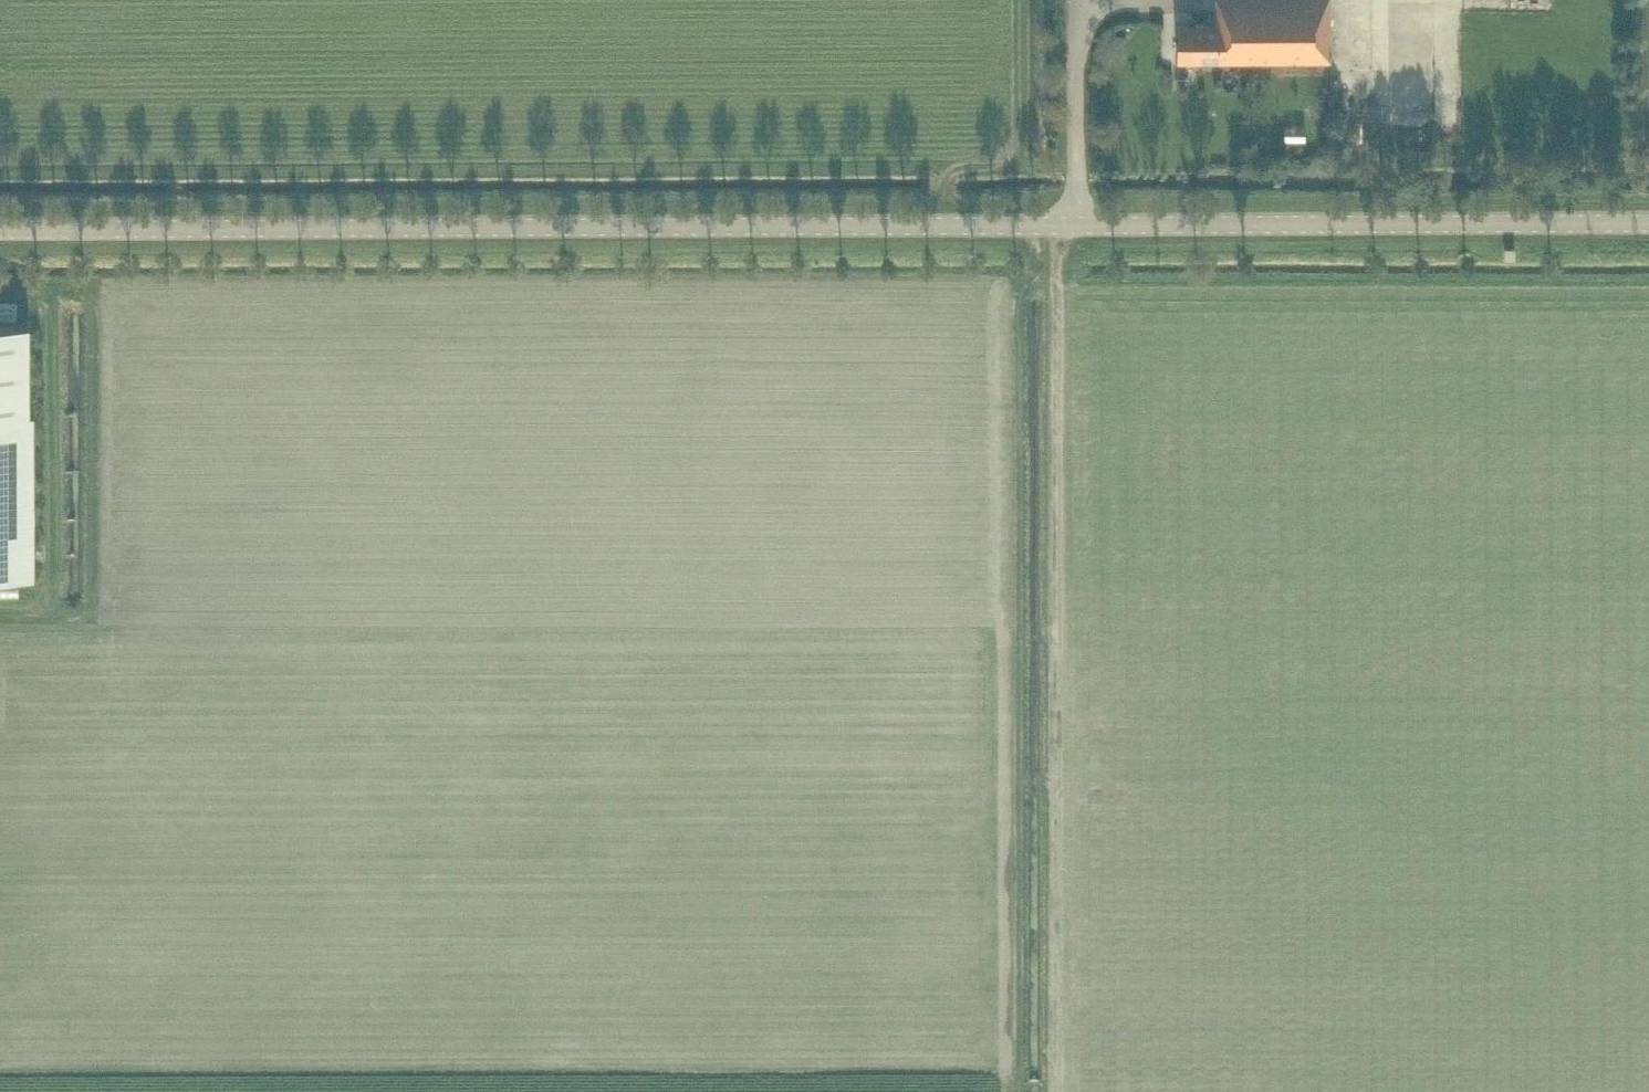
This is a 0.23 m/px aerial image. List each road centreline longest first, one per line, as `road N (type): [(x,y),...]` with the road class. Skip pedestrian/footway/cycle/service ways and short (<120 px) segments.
road 1 (tertiary): [(1648,225),(0,228)]

